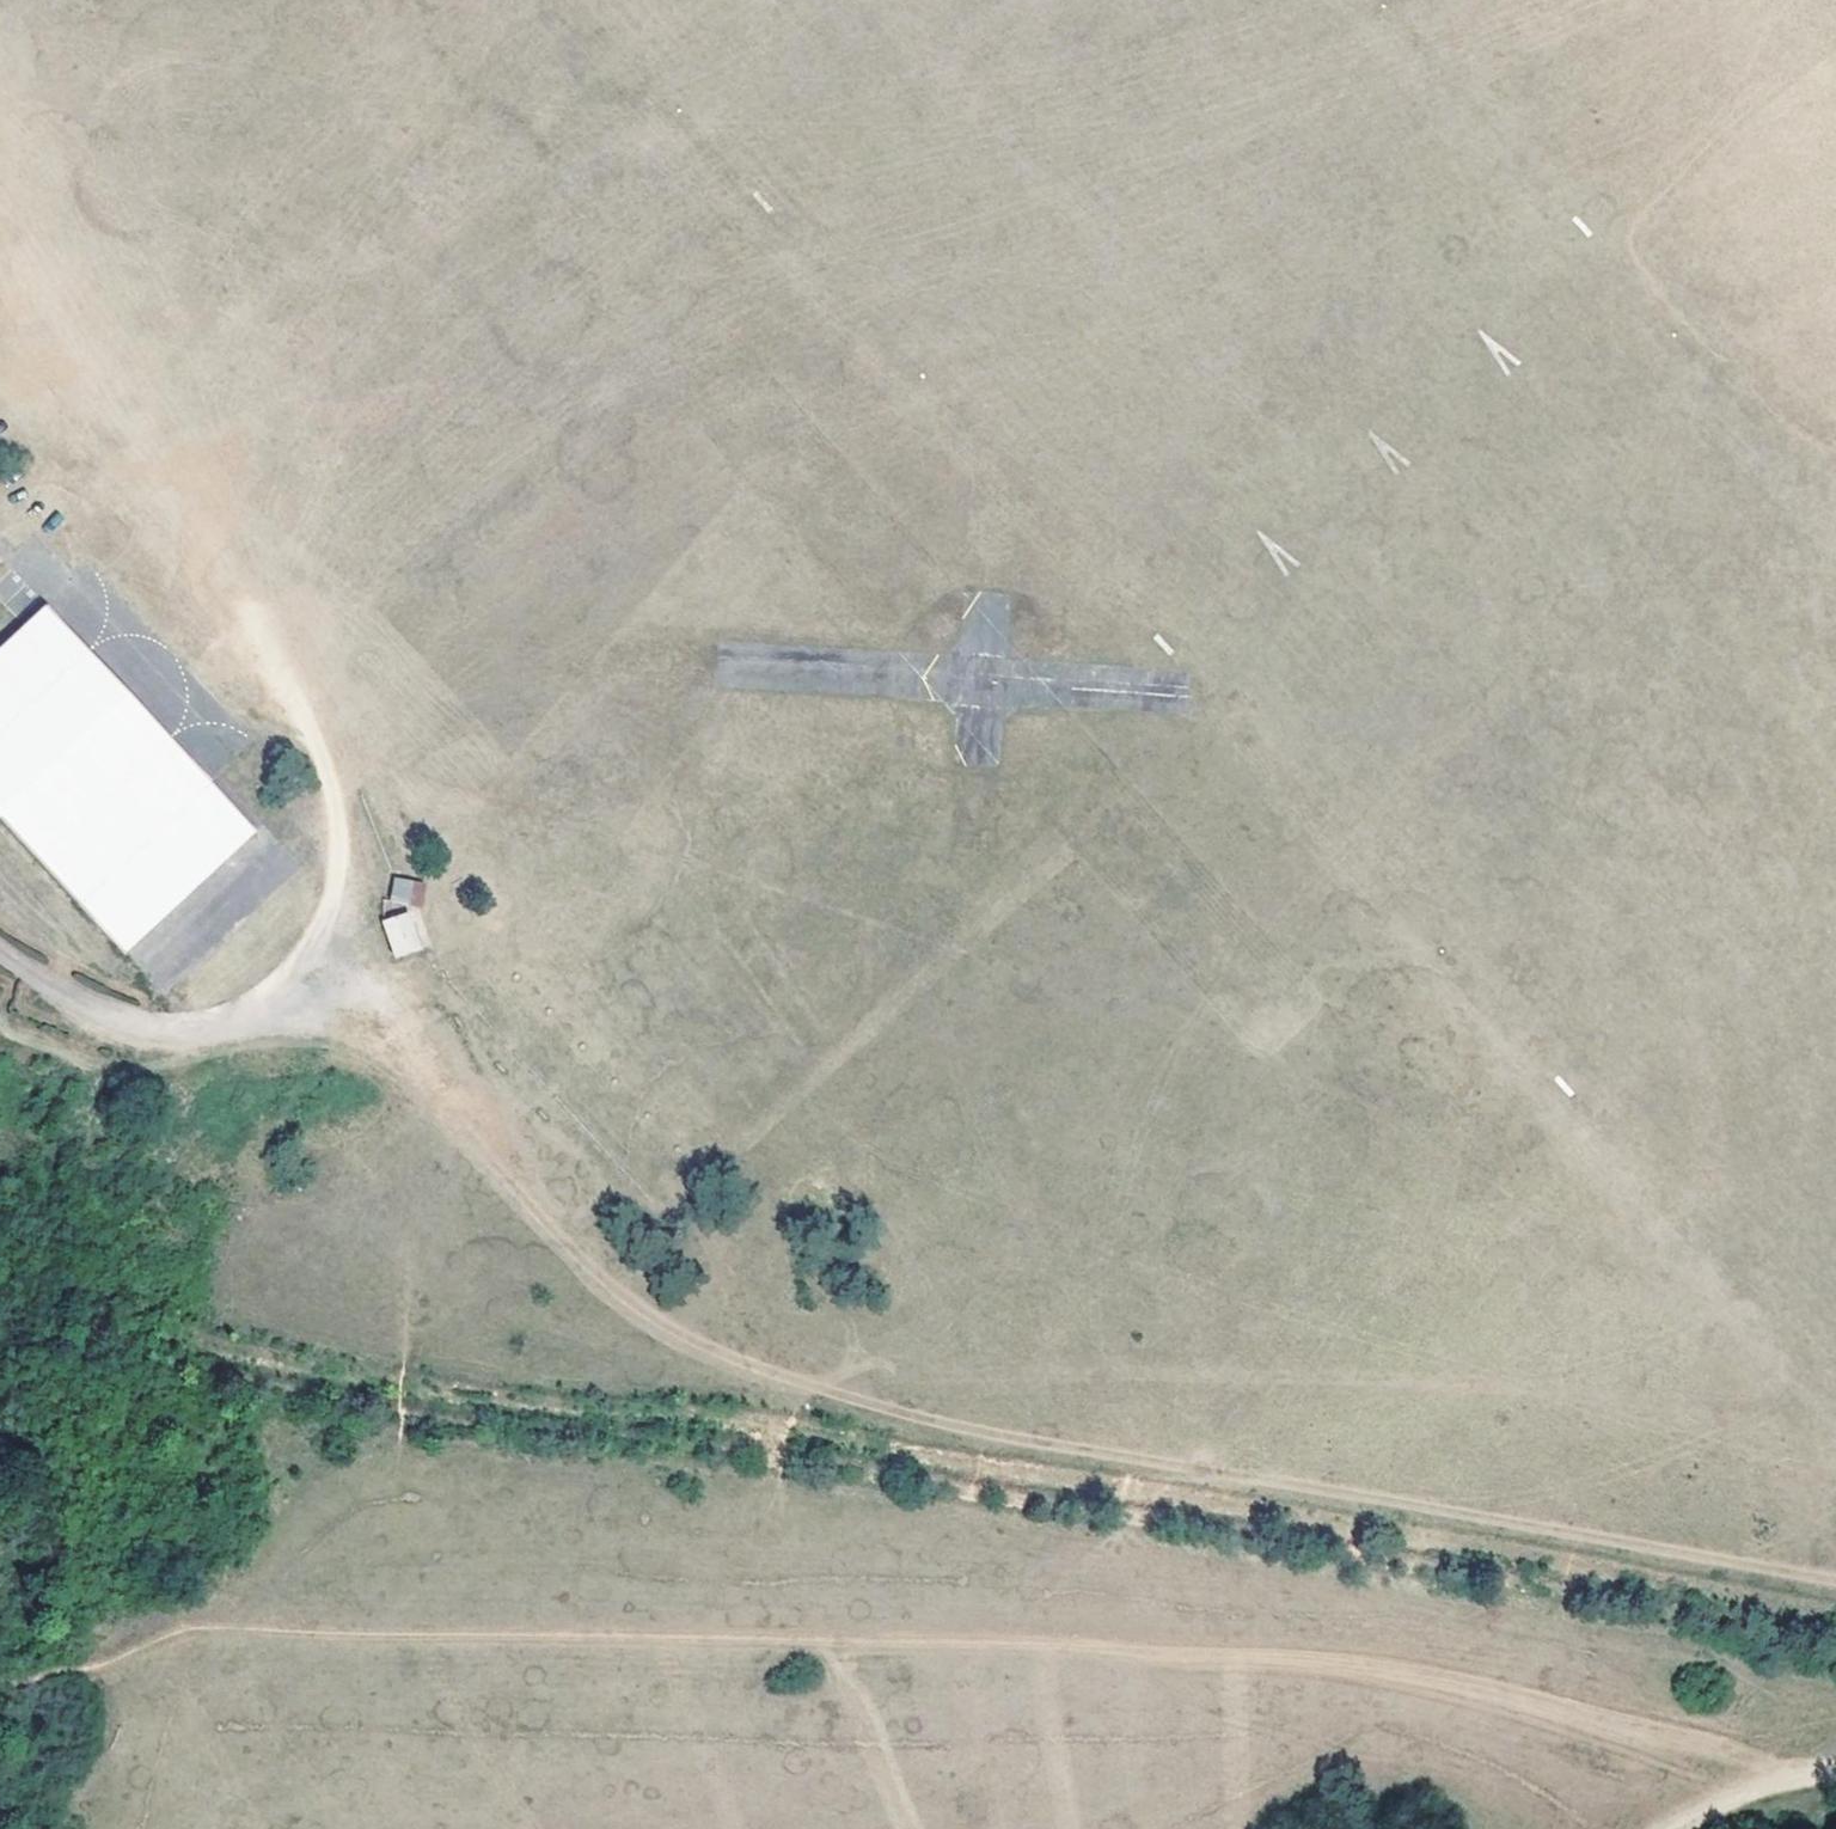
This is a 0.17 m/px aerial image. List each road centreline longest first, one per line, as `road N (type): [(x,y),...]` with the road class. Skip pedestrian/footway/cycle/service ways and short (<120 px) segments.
road 1 (unclassified): [(0,950),(70,994),(169,1026),(241,1008),(288,968)]
road 2 (track): [(1675,1828),(1734,1801),(1835,1772)]

